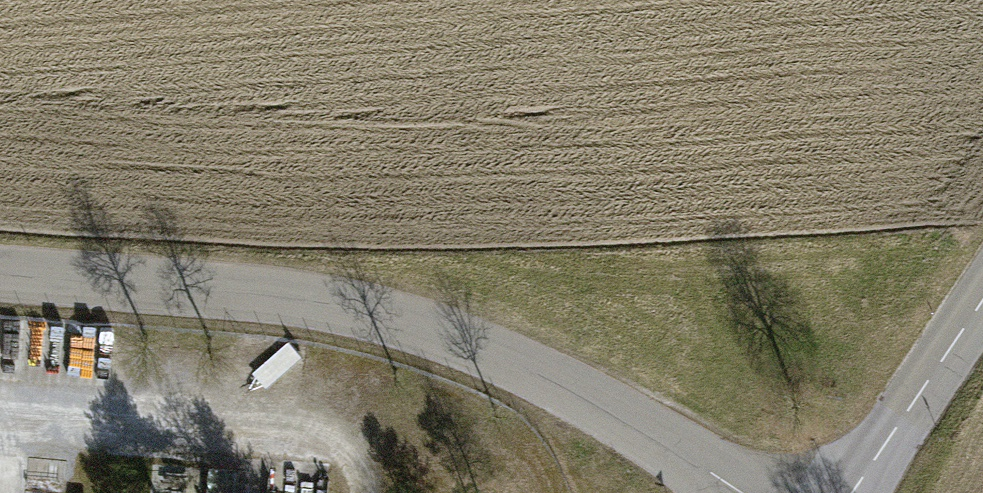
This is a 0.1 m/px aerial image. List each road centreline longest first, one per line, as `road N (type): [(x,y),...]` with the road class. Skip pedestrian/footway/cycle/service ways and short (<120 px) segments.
road 1 (tertiary): [(0,291),(345,318),(511,372),(663,439),(738,492)]
road 2 (track): [(354,441),(234,417),(0,433)]
road 3 (tertiary): [(982,300),(851,492)]

